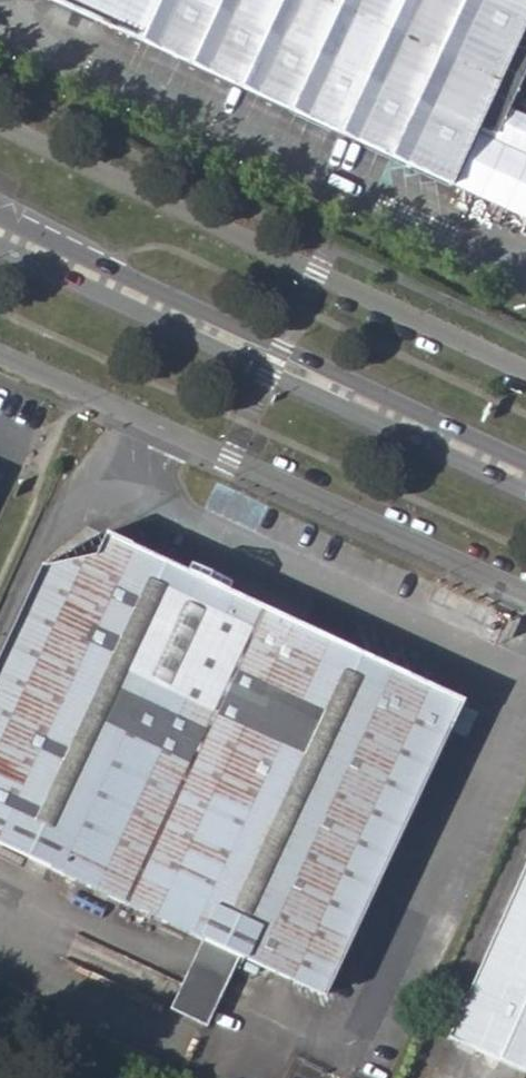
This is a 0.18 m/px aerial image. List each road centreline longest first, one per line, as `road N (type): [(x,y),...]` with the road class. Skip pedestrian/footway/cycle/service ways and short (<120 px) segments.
road 1 (secondary): [(0,249),(525,496)]
road 2 (secondary): [(525,461),(0,216)]

